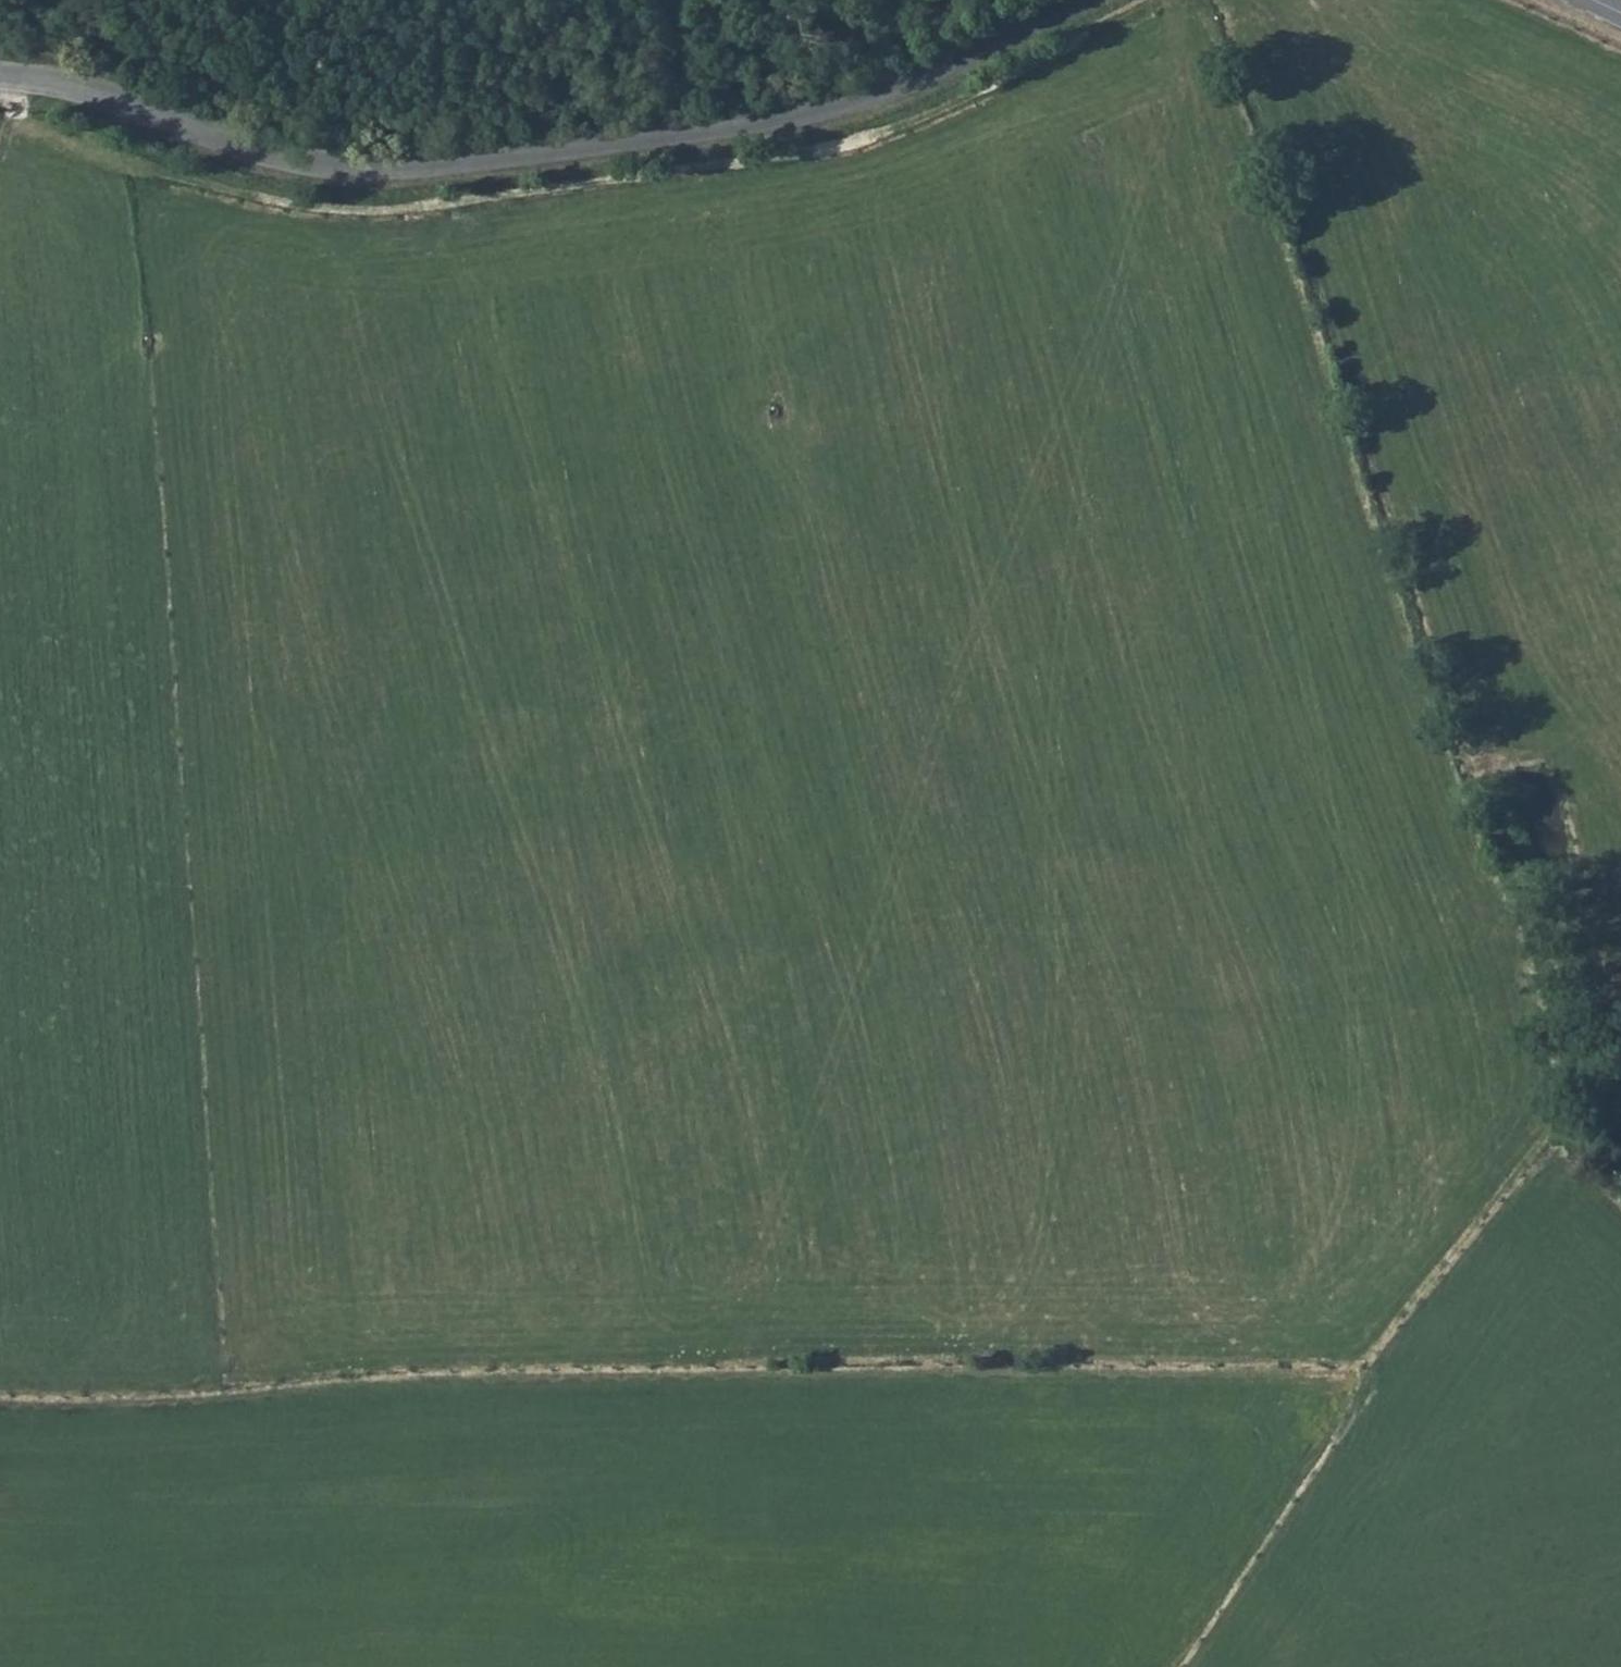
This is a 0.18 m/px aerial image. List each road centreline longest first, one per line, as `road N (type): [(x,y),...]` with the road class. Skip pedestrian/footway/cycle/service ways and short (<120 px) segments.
road 1 (unclassified): [(1084,0),(946,72),(802,119),(422,171),(293,163),(72,91),(0,76)]
road 2 (track): [(1170,1666),(1368,1369),(1556,1143)]

